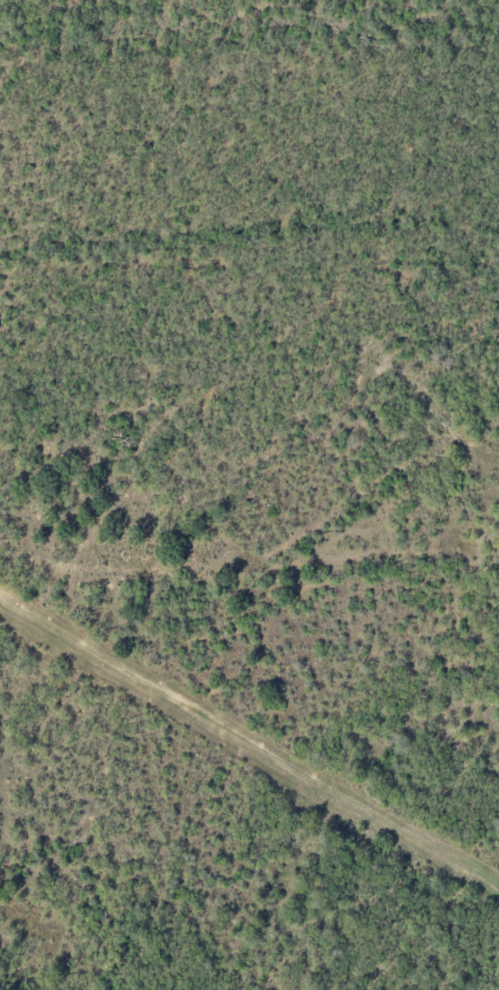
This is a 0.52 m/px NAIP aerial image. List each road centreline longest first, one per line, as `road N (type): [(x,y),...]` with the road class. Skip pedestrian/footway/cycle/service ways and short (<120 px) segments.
road 1 (track): [(0,594),(498,887)]

